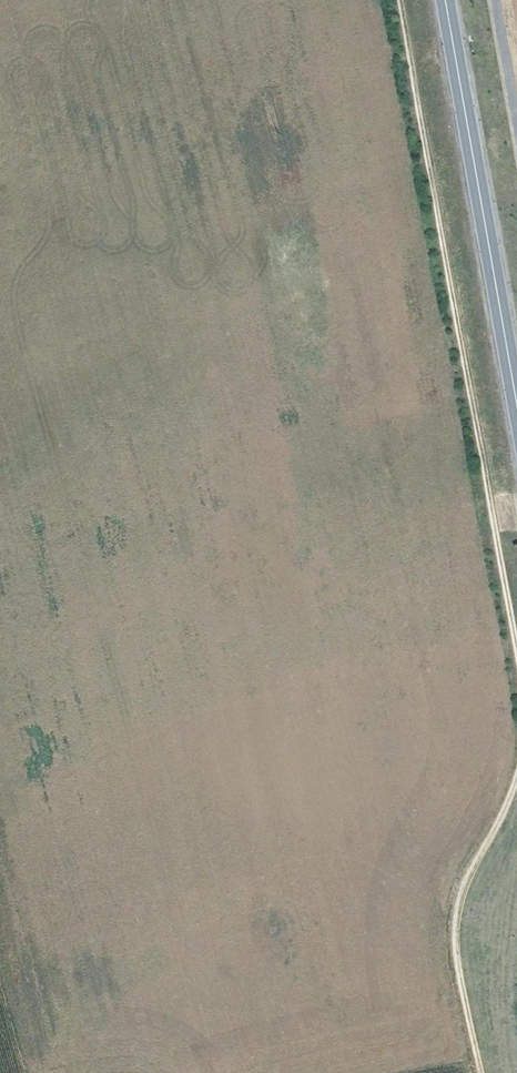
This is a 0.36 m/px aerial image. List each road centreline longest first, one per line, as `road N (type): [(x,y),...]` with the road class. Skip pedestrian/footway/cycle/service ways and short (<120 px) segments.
road 1 (track): [(398,0),(516,662)]
road 2 (primary): [(516,405),(446,0)]
road 3 (track): [(516,771),(455,910),(457,971),(479,1072)]

